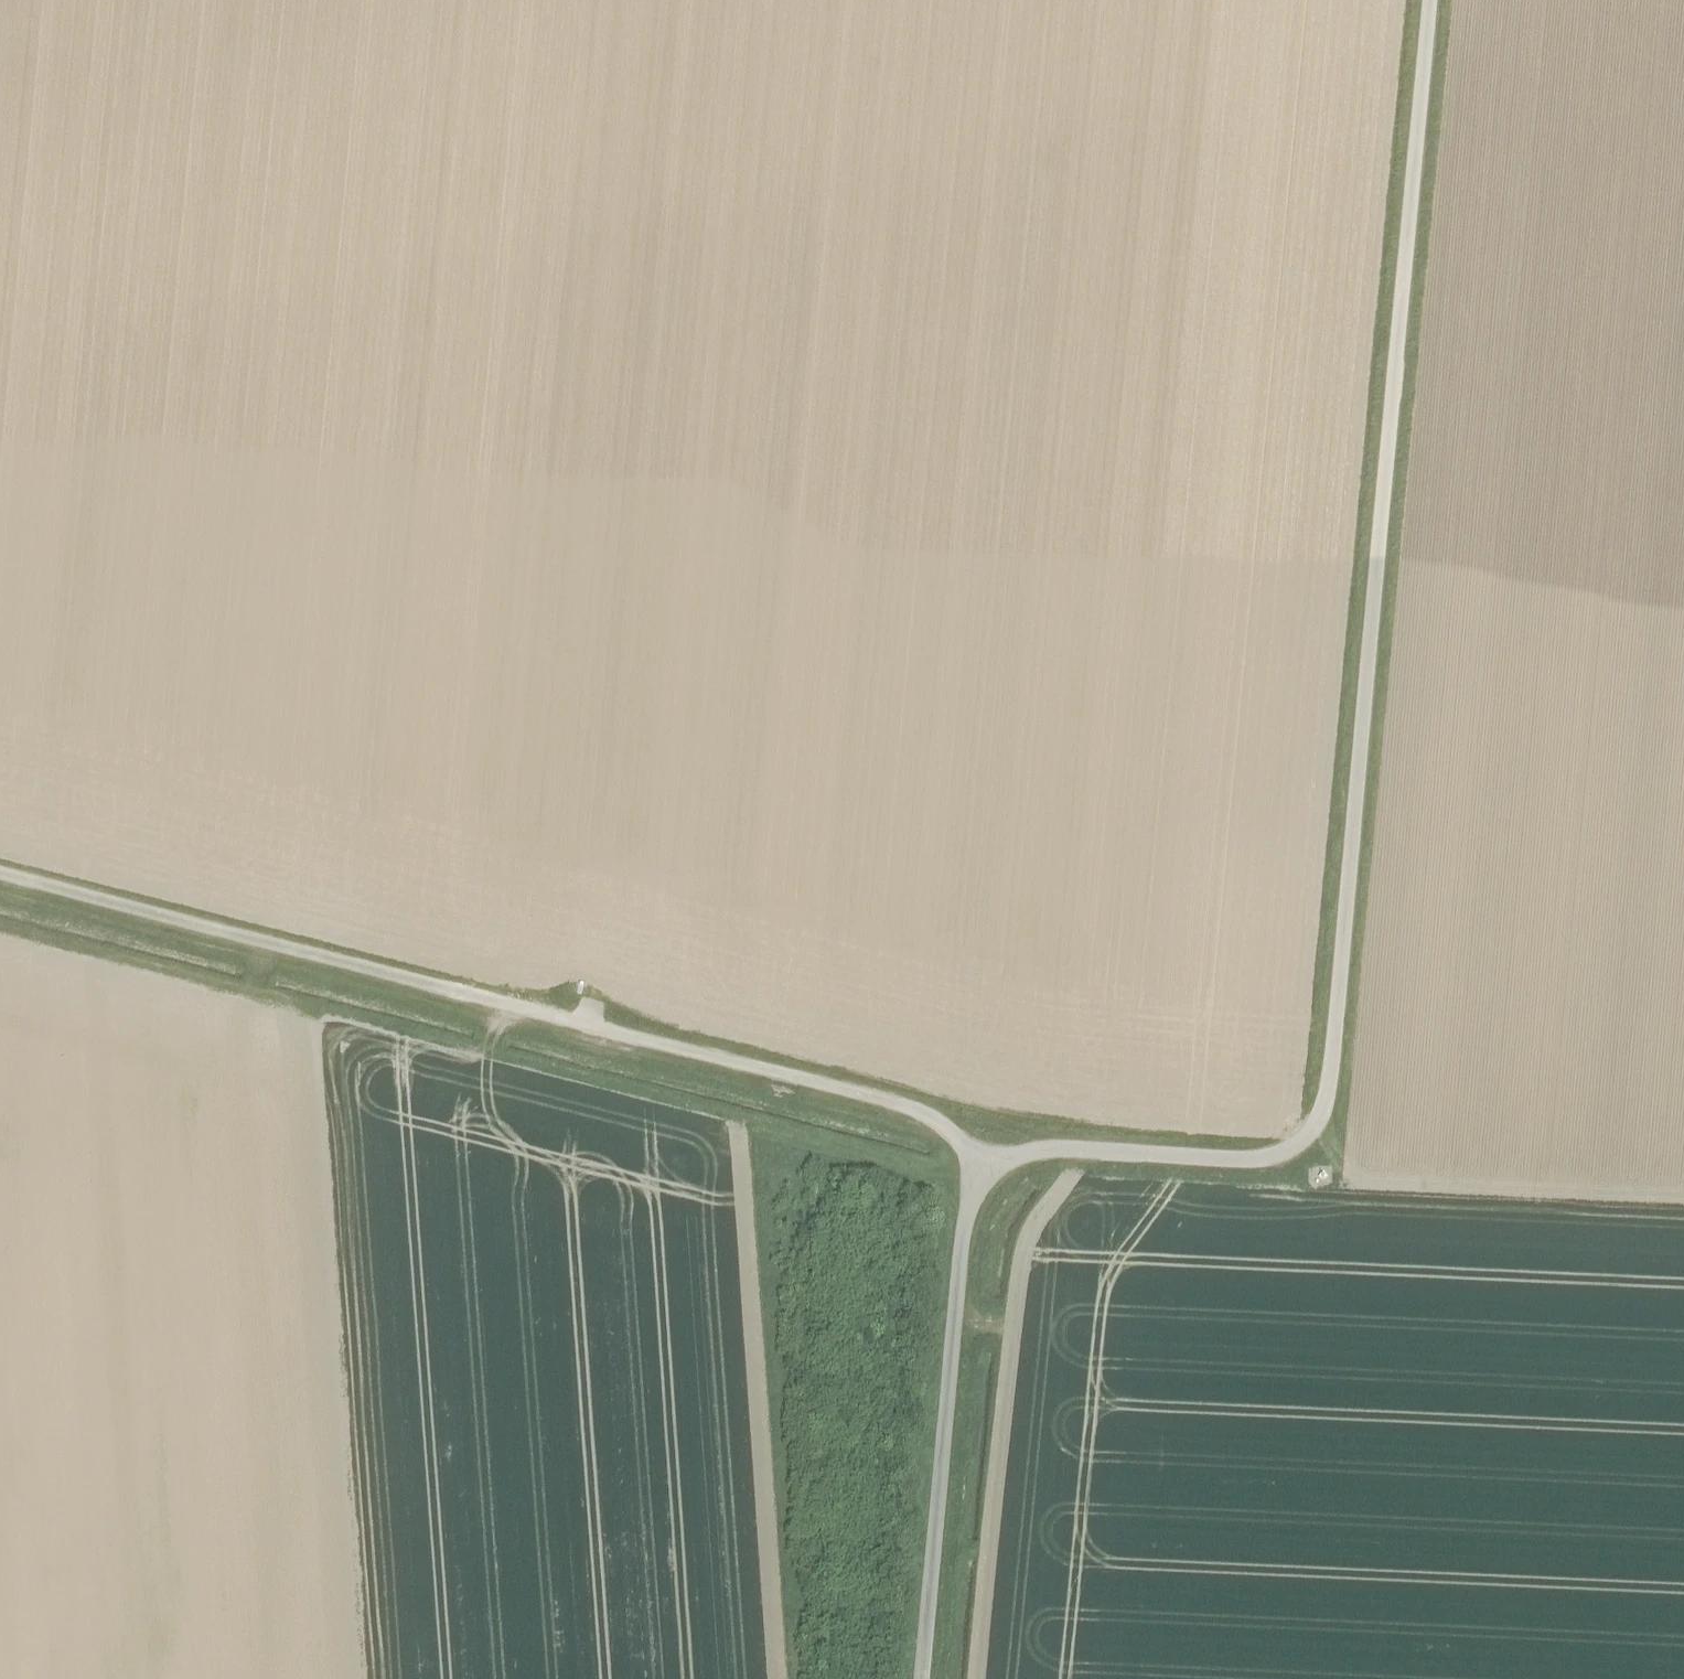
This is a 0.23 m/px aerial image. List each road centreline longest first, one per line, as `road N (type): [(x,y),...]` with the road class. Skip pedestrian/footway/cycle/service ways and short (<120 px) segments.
road 1 (unclassified): [(984,1172),(1041,1151),(1247,1160),(1281,1154),(1314,1130),(1333,1075),(1434,0)]
road 2 (unclassified): [(984,1172),(954,1136),(914,1109),(0,873)]
road 3 (unclassified): [(924,1678),(968,1203),(984,1172)]

